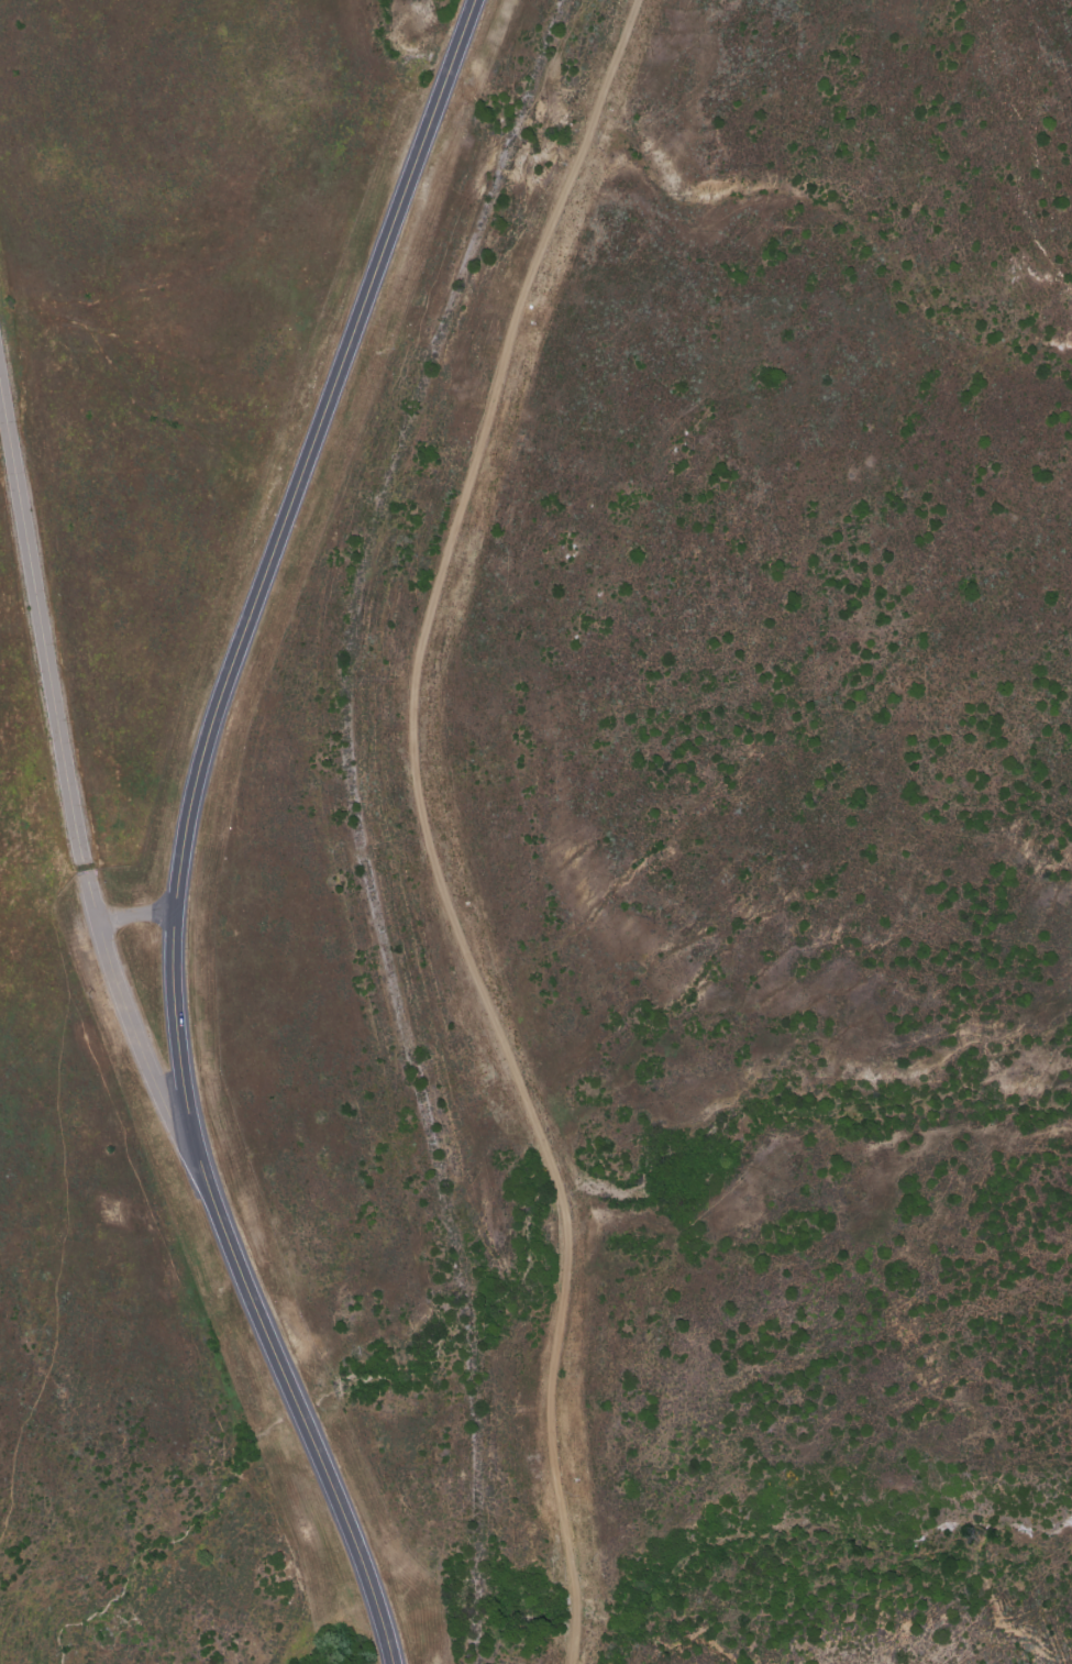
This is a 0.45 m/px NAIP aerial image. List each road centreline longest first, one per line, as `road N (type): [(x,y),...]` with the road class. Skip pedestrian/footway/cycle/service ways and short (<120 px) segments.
road 1 (tertiary): [(480,0),(206,756),(180,874),(179,1005),(196,1136),(394,1663)]

